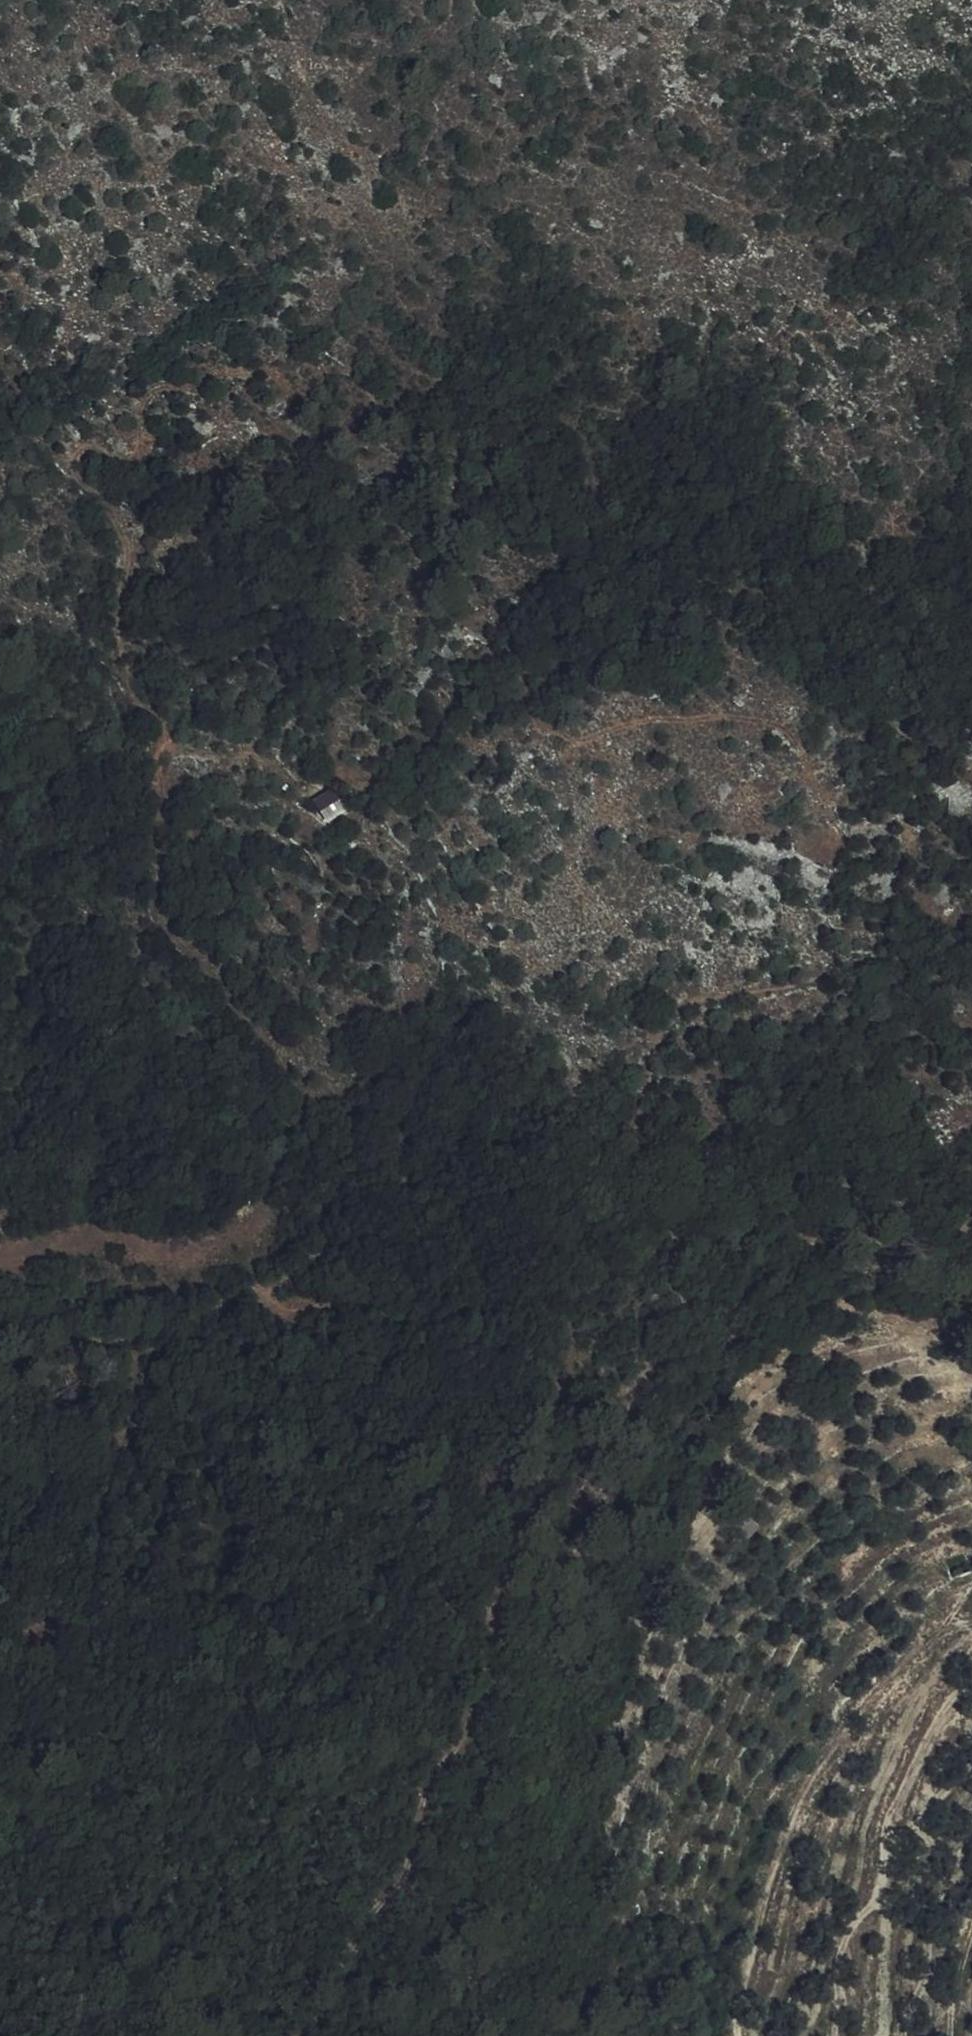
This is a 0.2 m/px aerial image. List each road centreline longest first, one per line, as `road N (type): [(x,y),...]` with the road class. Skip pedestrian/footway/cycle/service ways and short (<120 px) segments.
road 1 (track): [(314,2035),(474,1703),(528,1487),(527,1458),(510,1420),(482,1392),(412,1337),(286,1277)]
road 2 (track): [(971,1829),(925,1926),(904,2035)]

